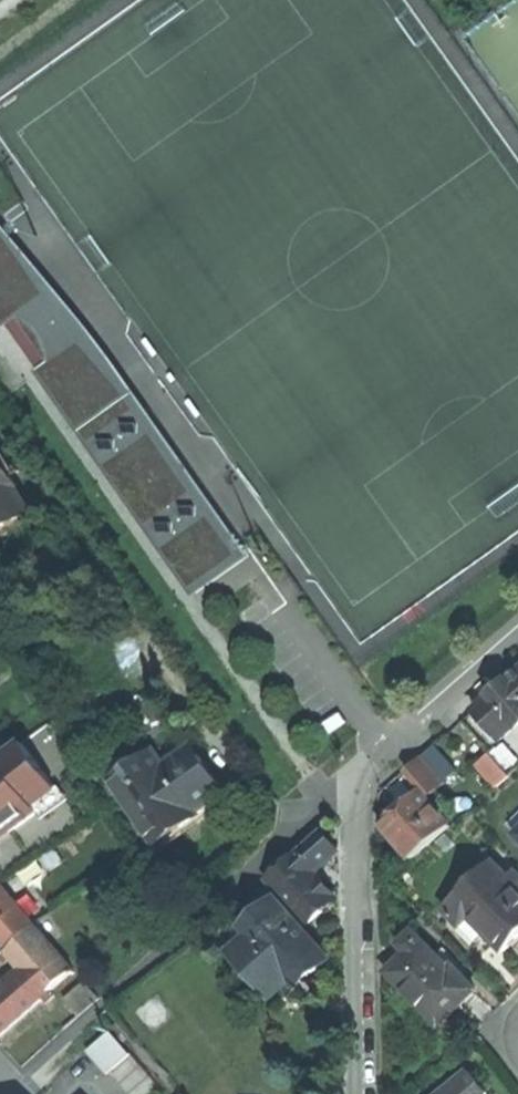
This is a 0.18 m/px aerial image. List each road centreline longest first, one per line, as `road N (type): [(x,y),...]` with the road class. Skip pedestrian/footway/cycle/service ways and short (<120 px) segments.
road 1 (residential): [(360,1093),(361,787)]
road 2 (residential): [(361,787),(517,649)]

